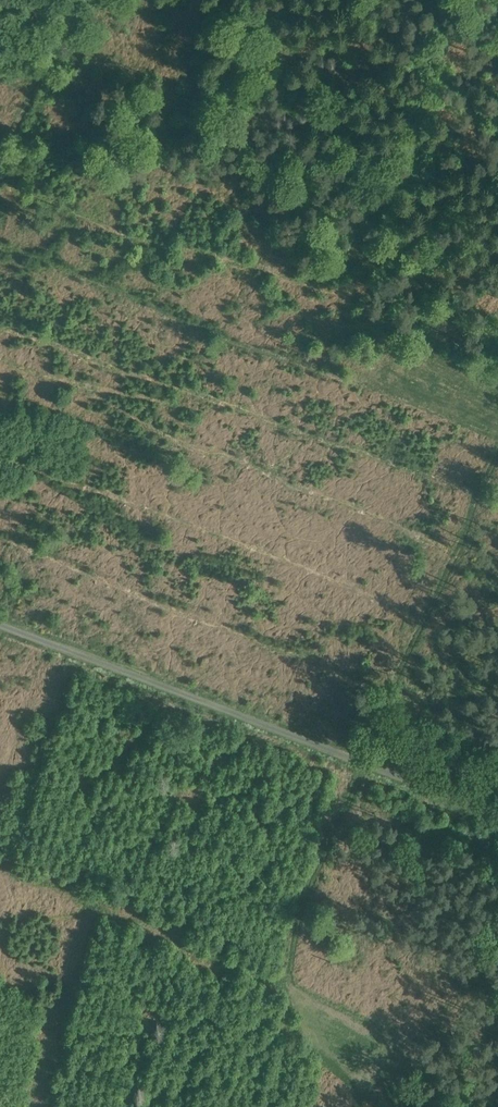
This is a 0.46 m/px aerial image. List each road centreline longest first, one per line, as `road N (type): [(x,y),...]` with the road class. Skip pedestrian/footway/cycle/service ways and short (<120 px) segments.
road 1 (track): [(497,806),(0,615)]
road 2 (track): [(0,124),(74,0)]

